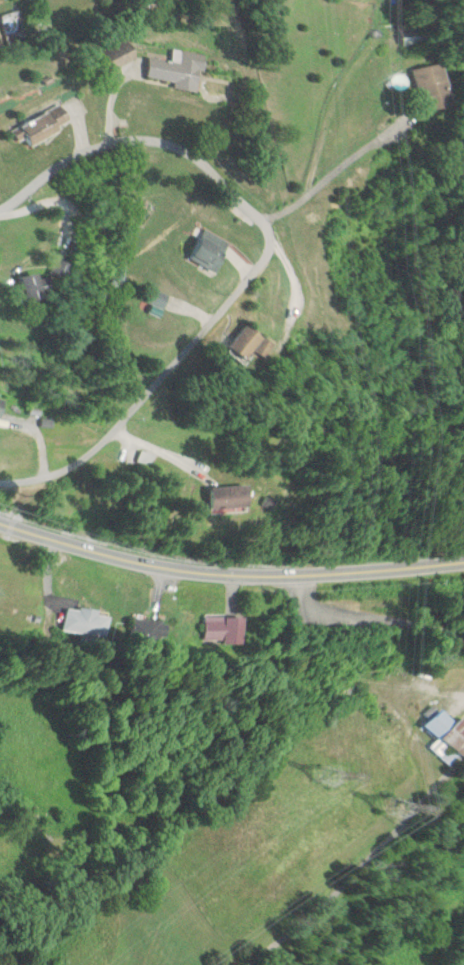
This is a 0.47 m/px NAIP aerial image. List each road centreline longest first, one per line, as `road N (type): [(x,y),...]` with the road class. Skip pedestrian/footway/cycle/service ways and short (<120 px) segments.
road 1 (secondary): [(463,563),(191,573),(0,520)]
road 2 (residential): [(0,481),(65,468),(108,437),(263,261),(271,243),(263,221)]
road 3 (residential): [(0,208),(73,155),(131,138),(196,156),(263,221),(306,193)]

